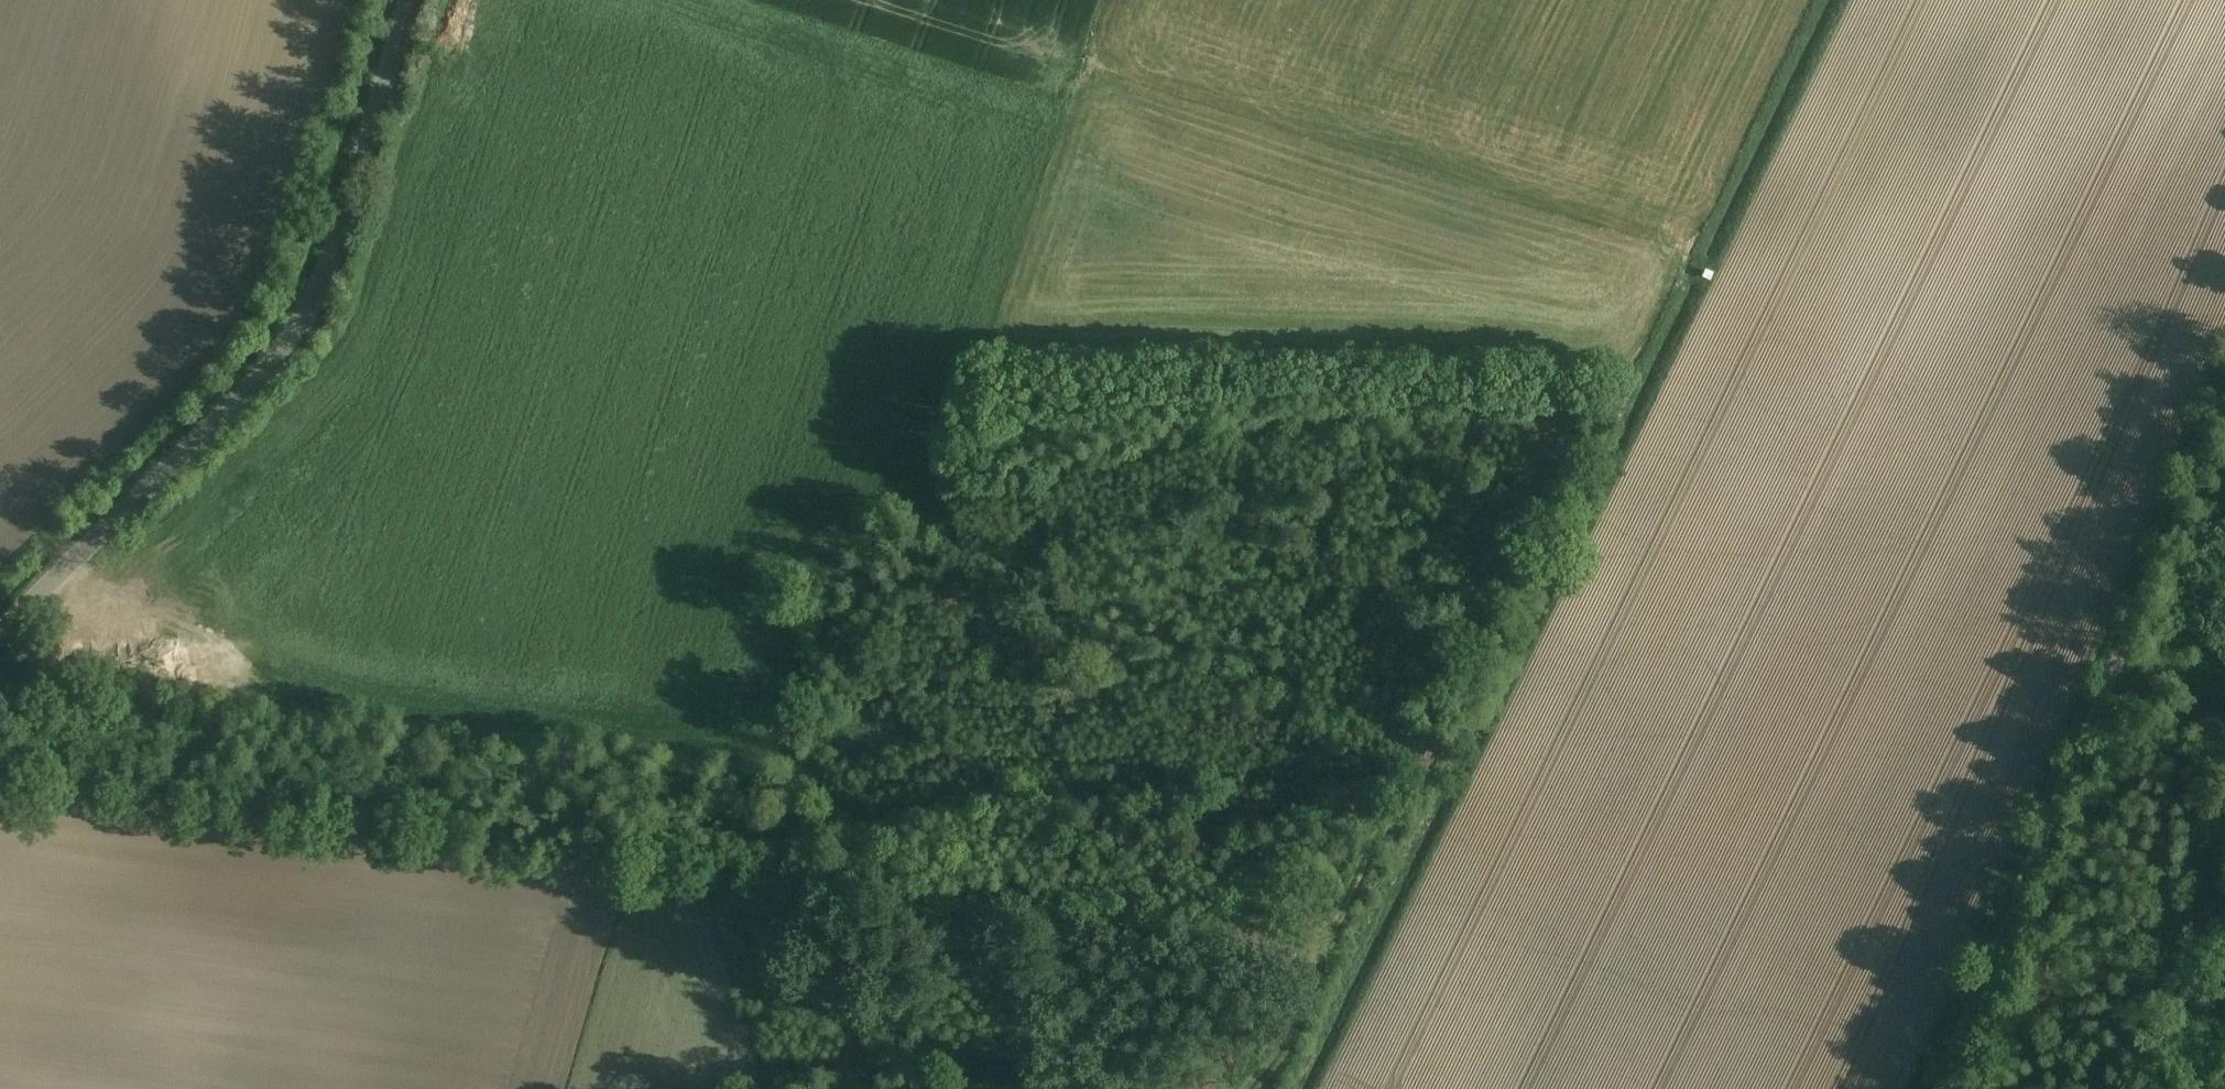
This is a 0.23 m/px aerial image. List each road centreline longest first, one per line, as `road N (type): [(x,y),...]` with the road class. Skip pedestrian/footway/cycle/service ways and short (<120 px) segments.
road 1 (unclassified): [(1922,1088),(2224,369)]
road 2 (unclassified): [(408,0),(328,262),(292,333),(0,632)]

